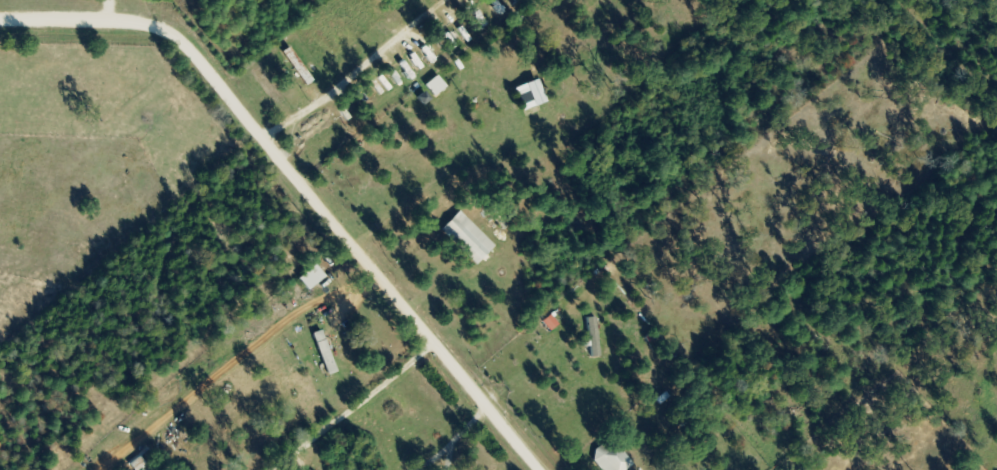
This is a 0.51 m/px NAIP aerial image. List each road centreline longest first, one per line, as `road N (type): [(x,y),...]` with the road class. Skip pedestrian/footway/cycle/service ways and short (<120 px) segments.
road 1 (residential): [(538,469),(181,43),(119,22),(0,22)]
road 2 (residential): [(262,139),(443,0)]

